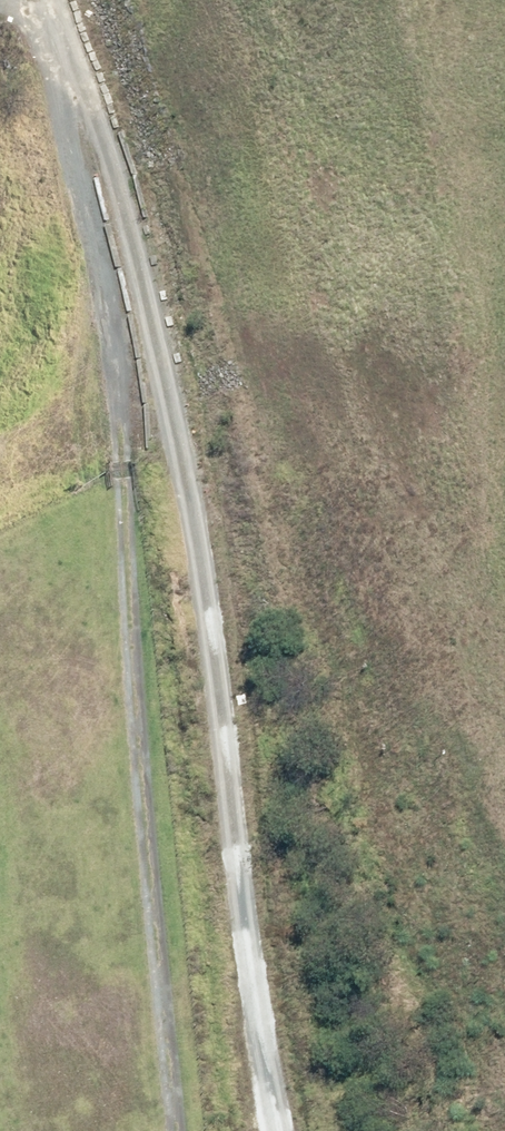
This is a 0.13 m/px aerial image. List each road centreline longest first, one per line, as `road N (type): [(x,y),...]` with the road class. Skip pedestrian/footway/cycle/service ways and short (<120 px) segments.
road 1 (track): [(60,0),(95,98),(131,443),(135,740),(163,1130)]
road 2 (track): [(95,98),(282,1073),(286,1130)]

